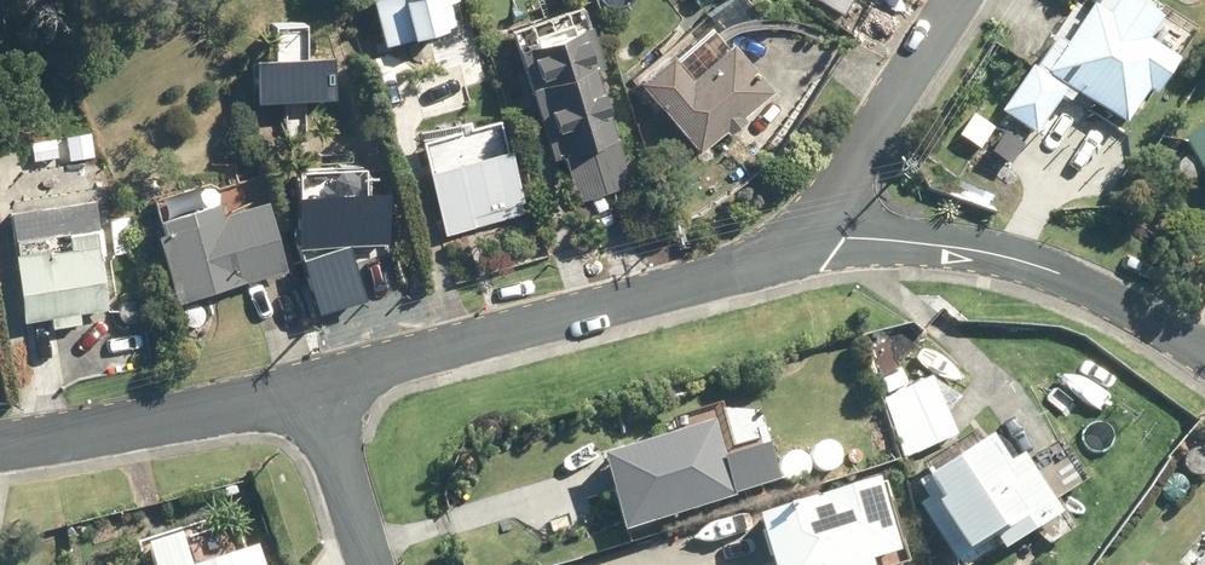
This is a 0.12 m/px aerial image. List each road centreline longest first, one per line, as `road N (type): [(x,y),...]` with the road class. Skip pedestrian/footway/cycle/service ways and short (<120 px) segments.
road 1 (residential): [(805,246),(312,383)]
road 2 (residential): [(1204,354),(1075,279),(974,250),(805,246)]
road 3 (residential): [(312,383),(0,444)]
road 4 (residential): [(963,0),(805,246)]
road 5 (residential): [(367,564),(312,383)]

